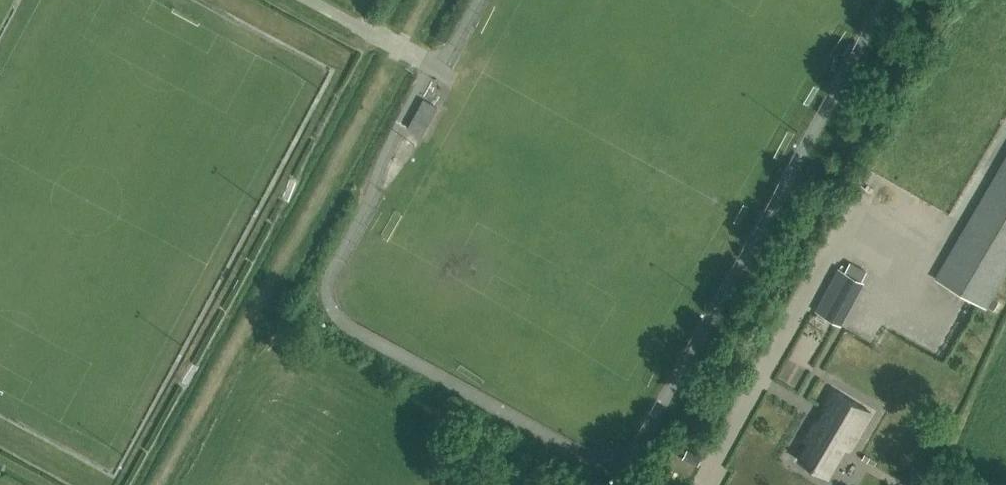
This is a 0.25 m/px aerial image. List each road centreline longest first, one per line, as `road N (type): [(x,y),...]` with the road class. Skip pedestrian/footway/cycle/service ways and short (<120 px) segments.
road 1 (track): [(157,484),(426,0)]

